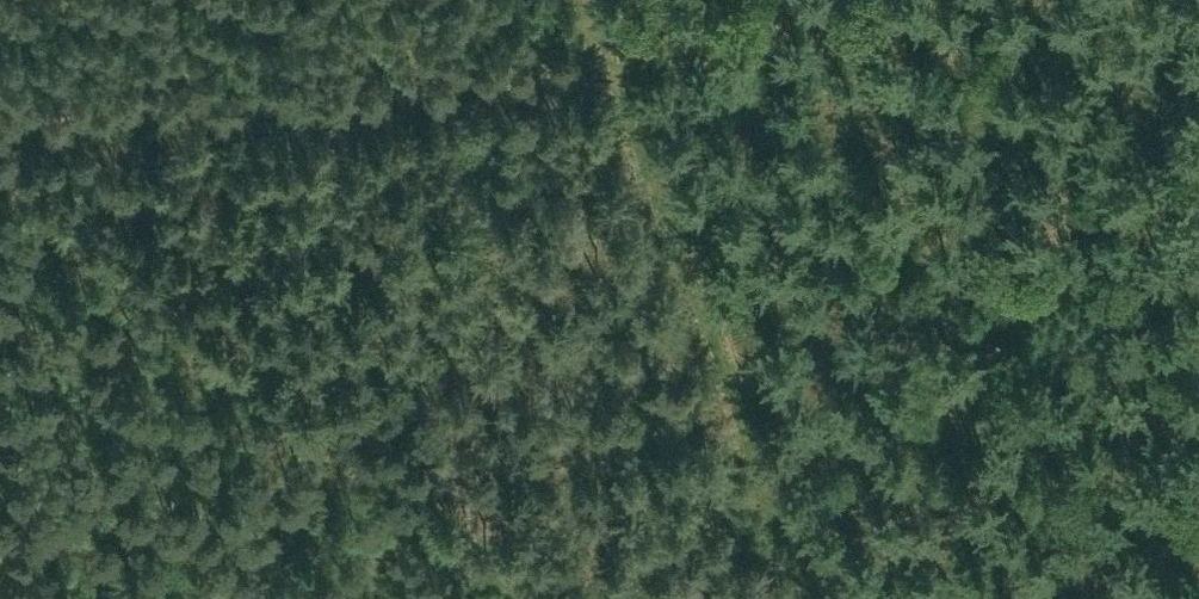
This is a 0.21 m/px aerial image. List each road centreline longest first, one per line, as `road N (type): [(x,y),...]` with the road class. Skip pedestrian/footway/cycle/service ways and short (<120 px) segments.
road 1 (track): [(0,102),(542,567),(557,598)]
road 2 (track): [(0,69),(535,26),(734,0)]

